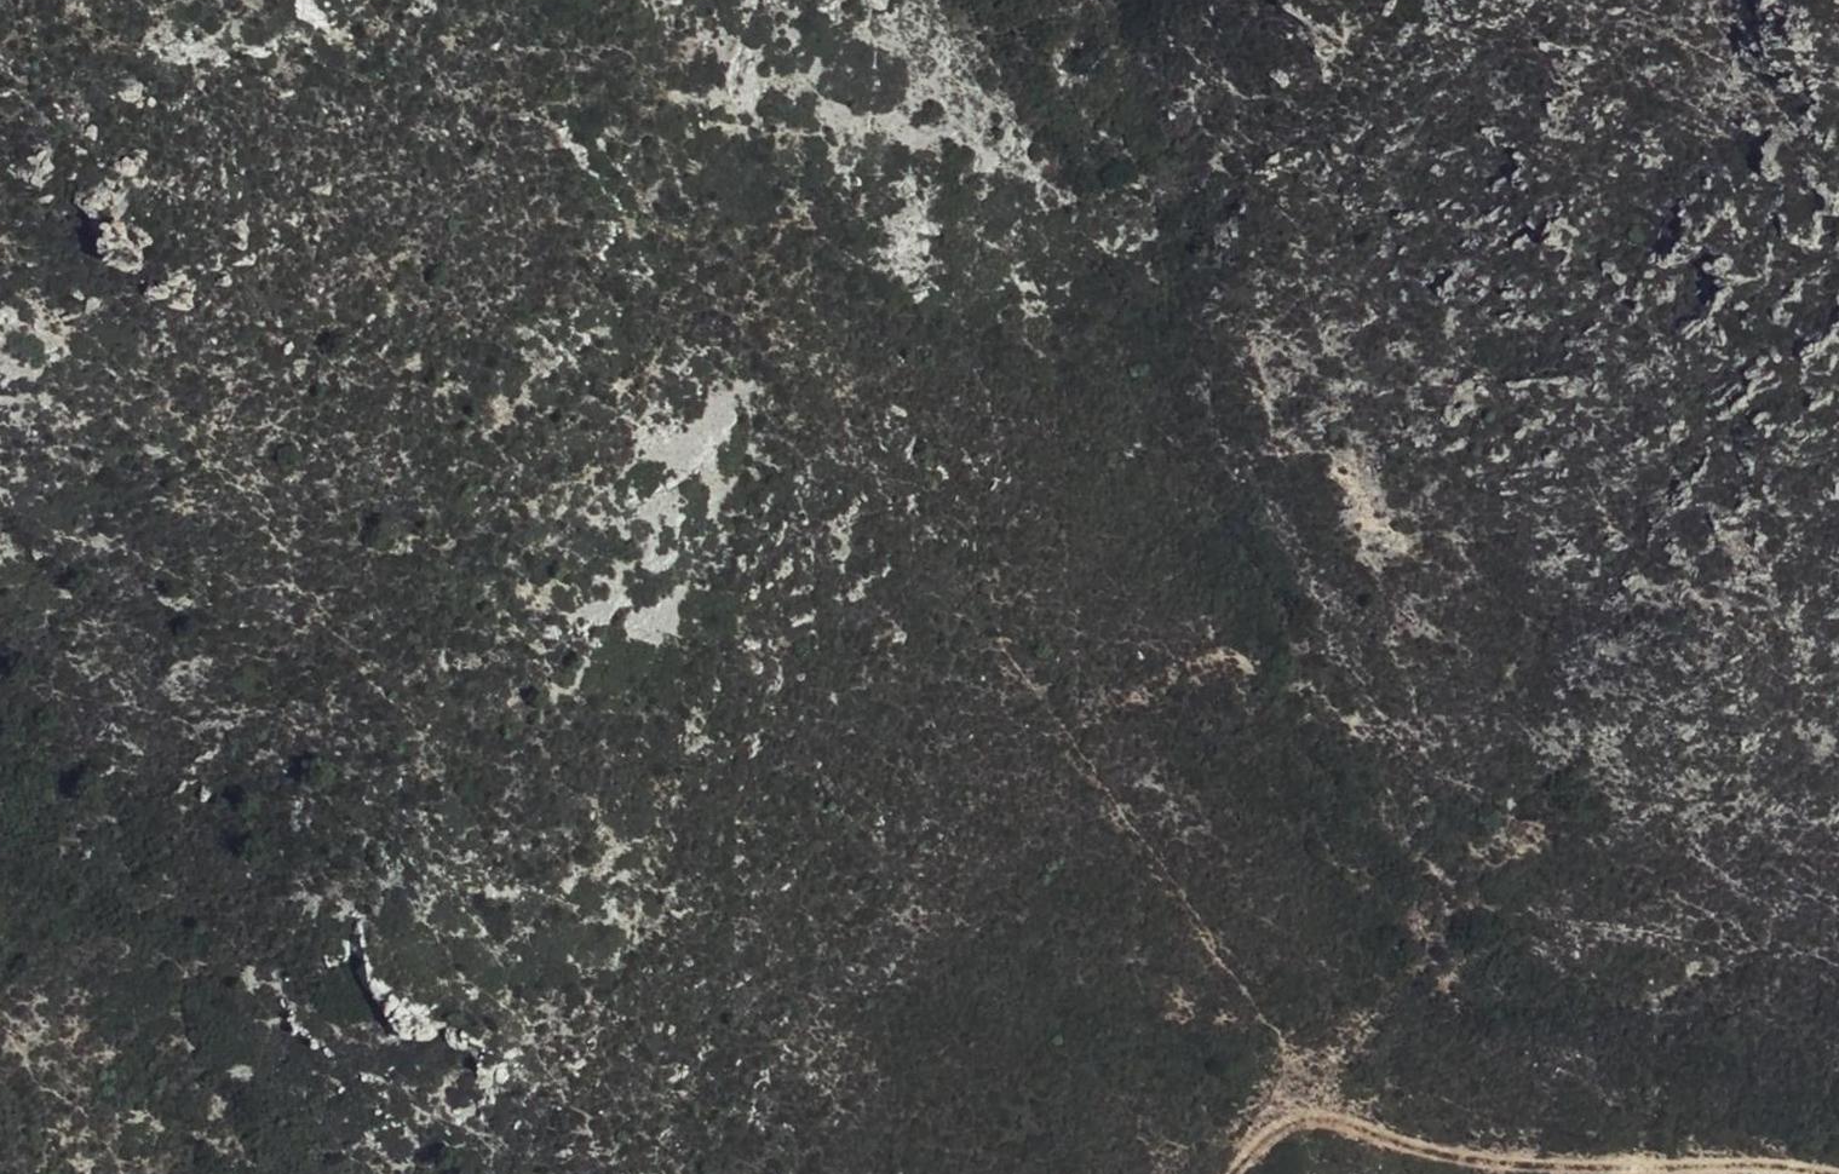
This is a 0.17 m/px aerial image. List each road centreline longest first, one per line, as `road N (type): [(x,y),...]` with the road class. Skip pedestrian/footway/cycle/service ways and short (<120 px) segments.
road 1 (track): [(1225,1173),(1266,1126),(1310,1101),(1402,1145),(1835,1173)]

